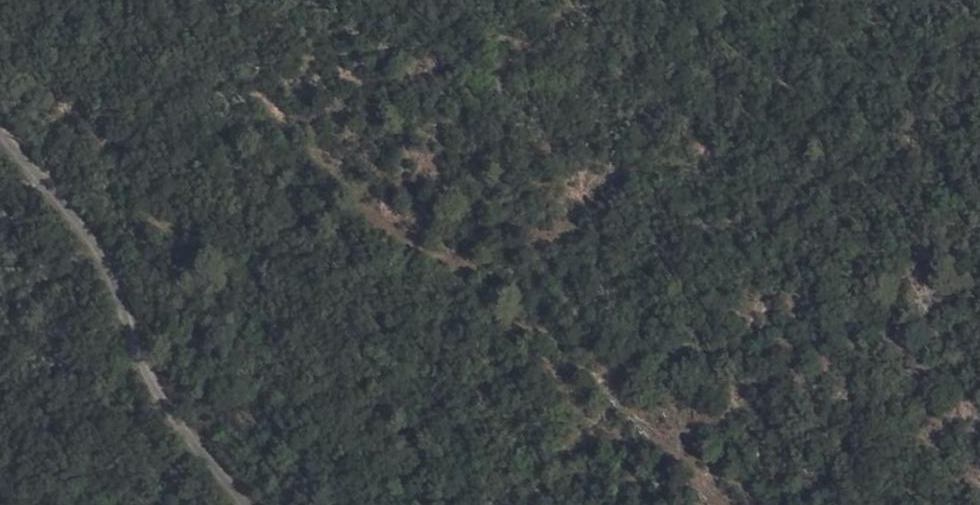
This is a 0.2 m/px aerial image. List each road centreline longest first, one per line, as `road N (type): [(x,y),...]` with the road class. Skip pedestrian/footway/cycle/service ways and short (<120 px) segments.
road 1 (unclassified): [(247,504),(152,386),(94,240),(0,127)]

